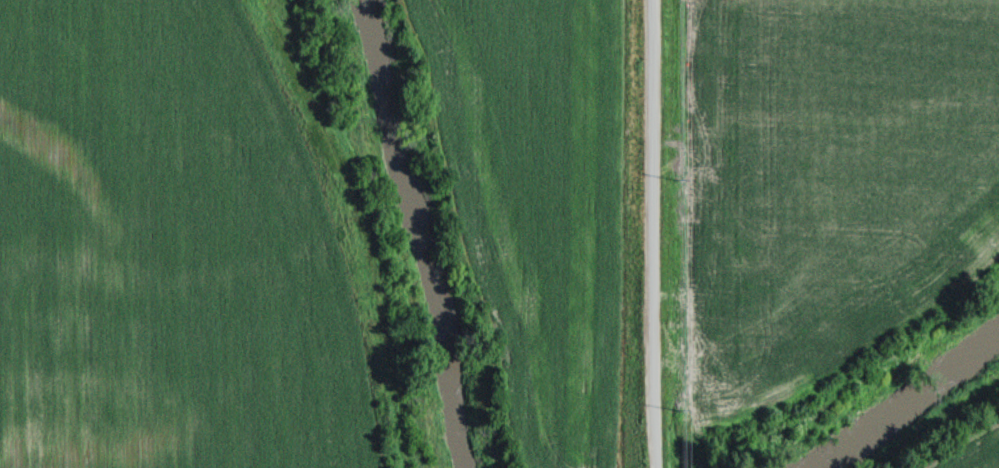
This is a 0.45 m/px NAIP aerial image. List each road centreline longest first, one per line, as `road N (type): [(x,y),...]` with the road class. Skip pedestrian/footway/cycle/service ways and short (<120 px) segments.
road 1 (residential): [(653,467),(654,0)]

